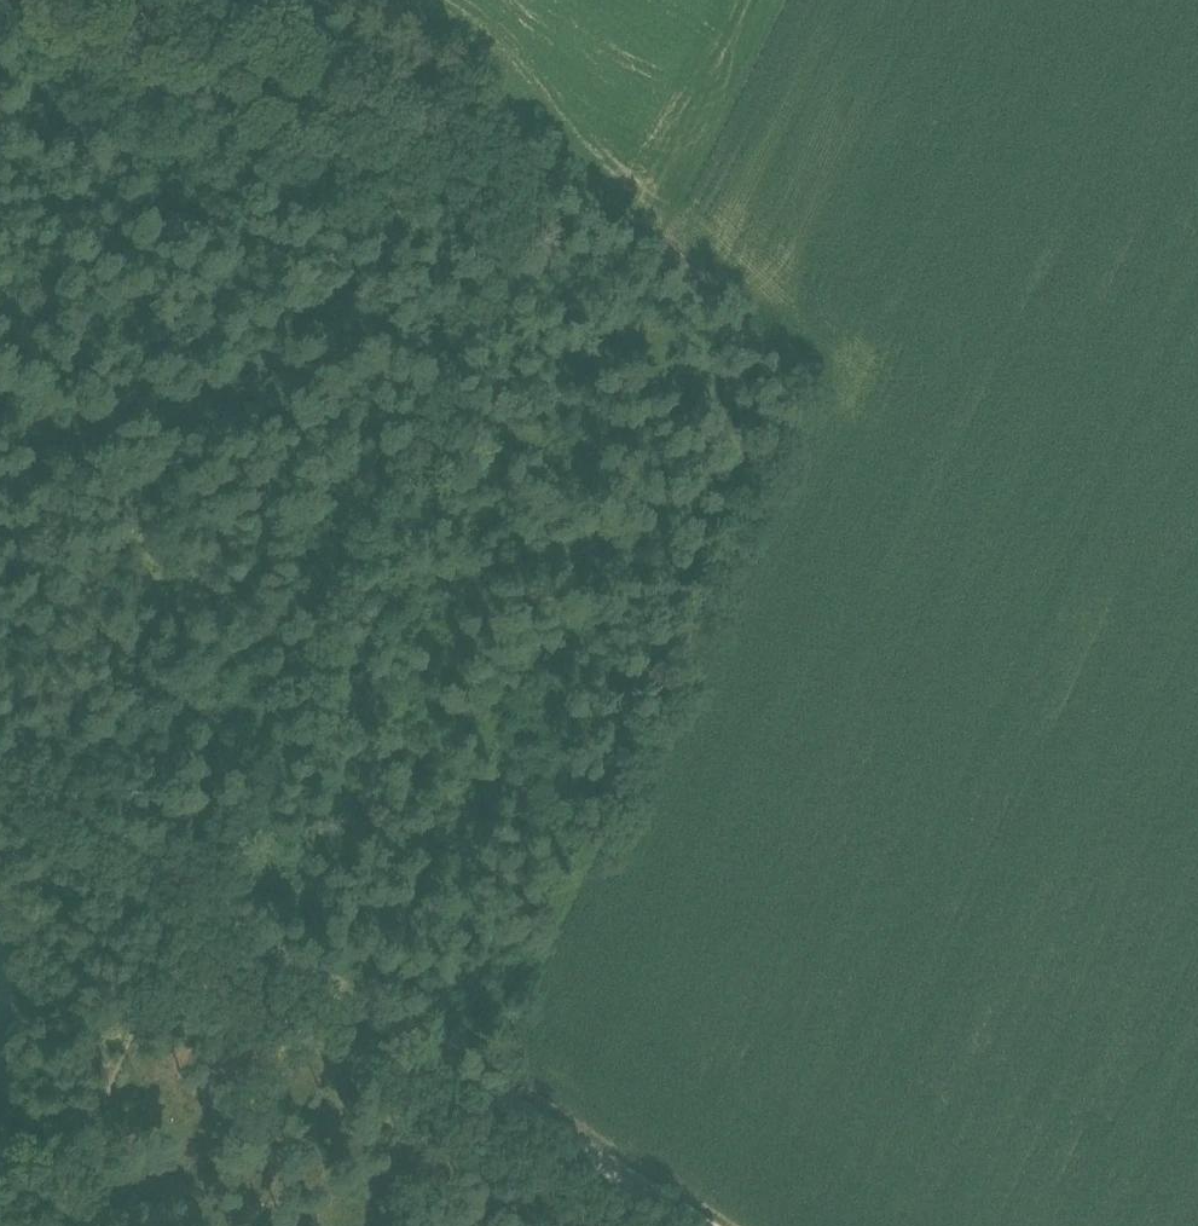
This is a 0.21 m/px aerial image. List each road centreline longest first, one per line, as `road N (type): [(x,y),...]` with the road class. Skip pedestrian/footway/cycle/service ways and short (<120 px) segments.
road 1 (unclassified): [(702,1225),(0,764)]

